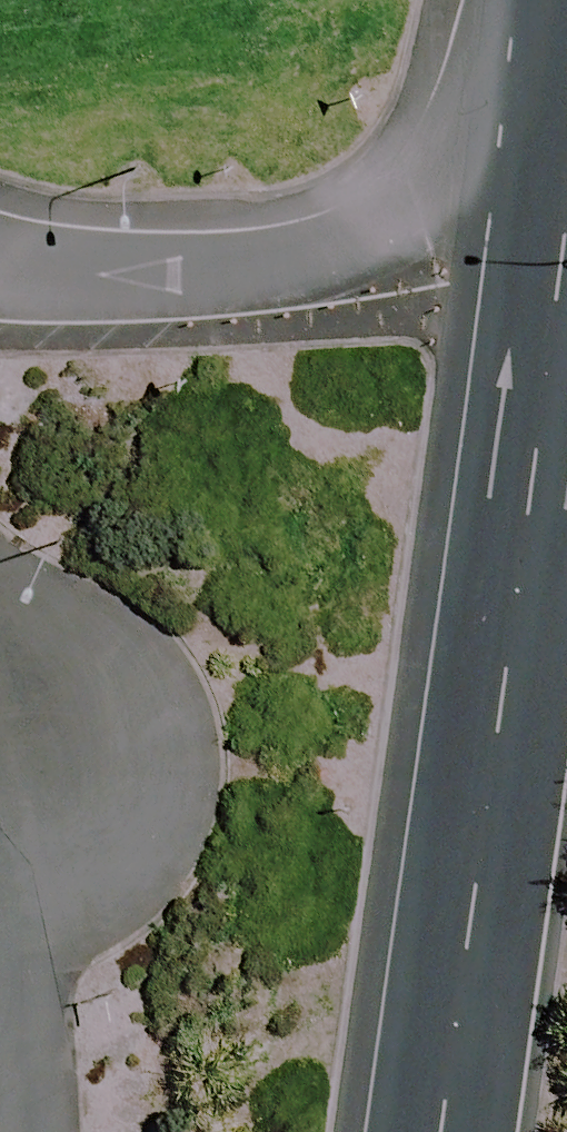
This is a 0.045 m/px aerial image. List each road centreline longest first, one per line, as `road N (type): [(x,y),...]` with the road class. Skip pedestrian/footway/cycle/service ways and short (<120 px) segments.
road 1 (primary): [(443,1131),(566,220)]
road 2 (primary): [(0,275),(171,283),(291,268),(415,221),(516,156),(566,109)]
road 3 (residential): [(7,767),(52,1131)]

